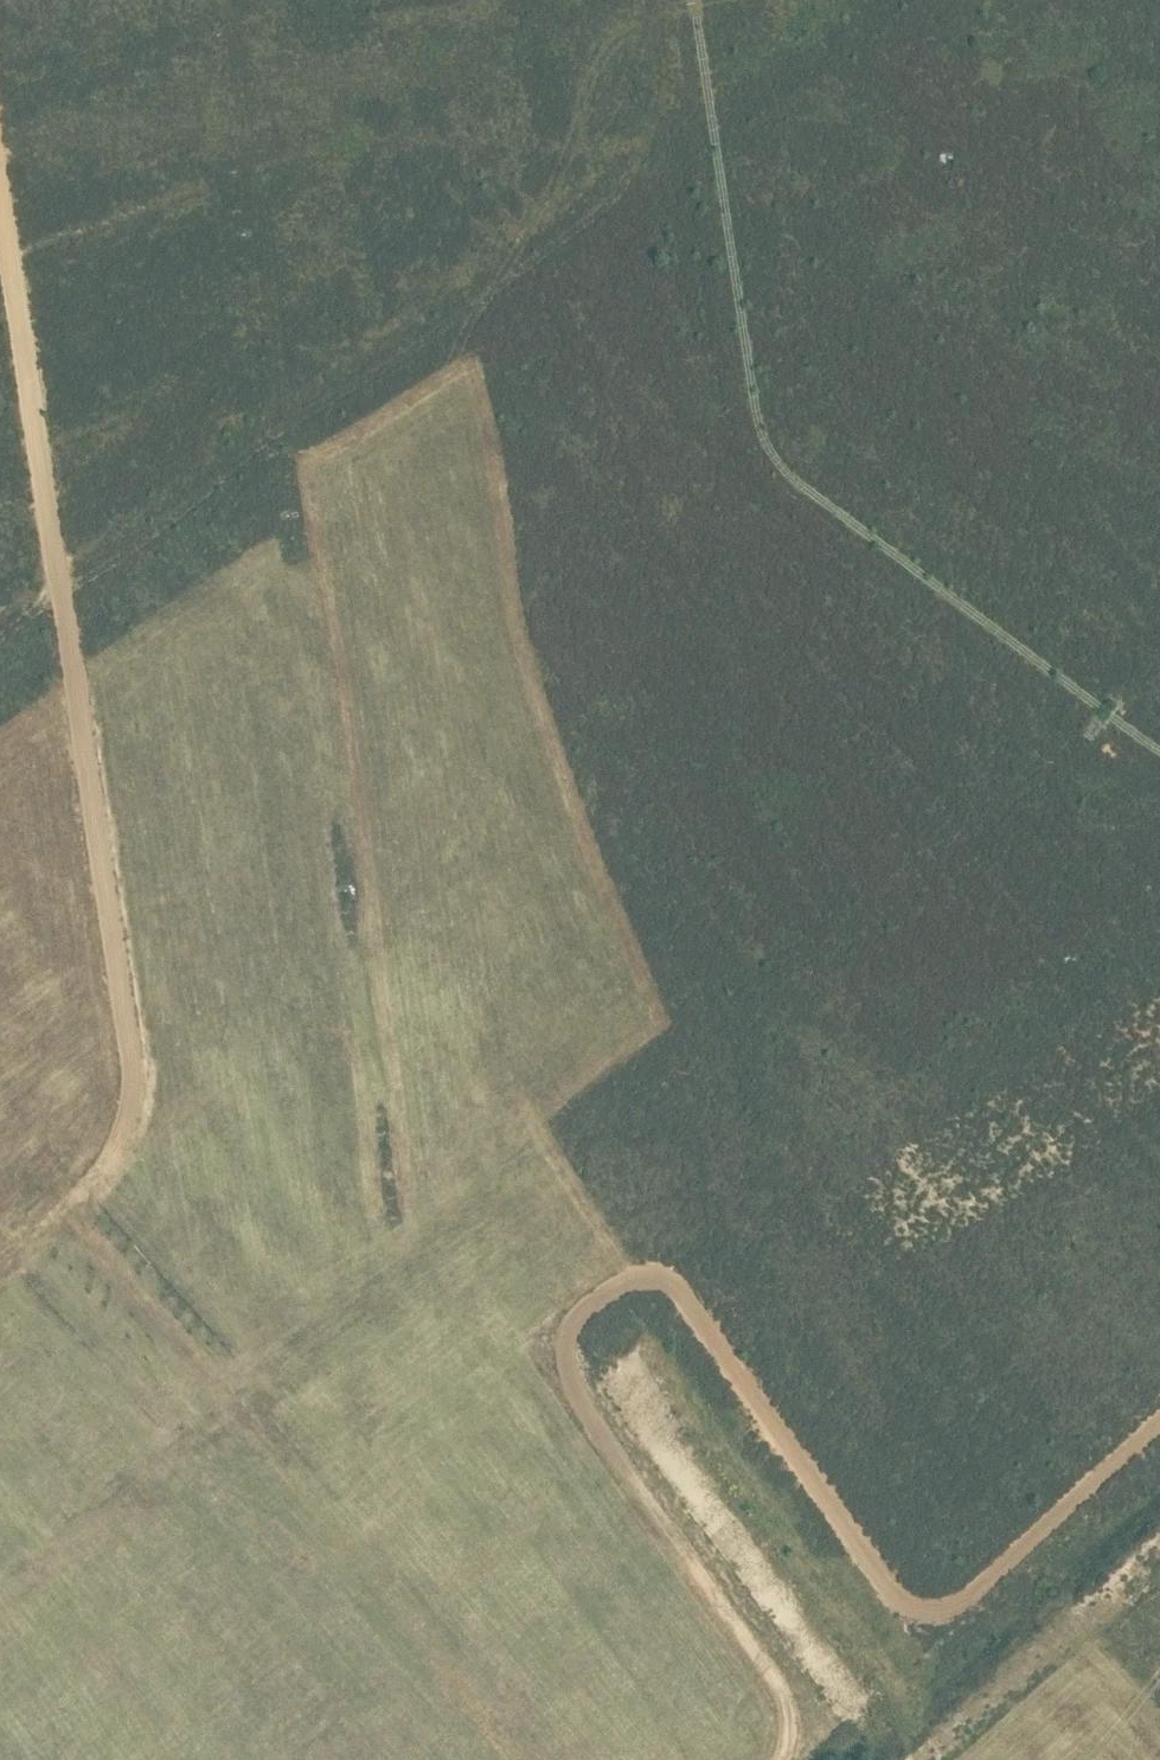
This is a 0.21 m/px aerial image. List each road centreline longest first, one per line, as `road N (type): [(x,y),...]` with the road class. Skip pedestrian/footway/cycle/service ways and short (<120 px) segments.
road 1 (track): [(1159,1425),(955,1610),(935,1615),(895,1599),(674,1282),(661,1275),(622,1282),(572,1318),(566,1361),(572,1394),(784,1698),(791,1721),(782,1759)]
road 2 (track): [(0,203),(133,1082),(121,1140),(80,1194),(0,1258)]

